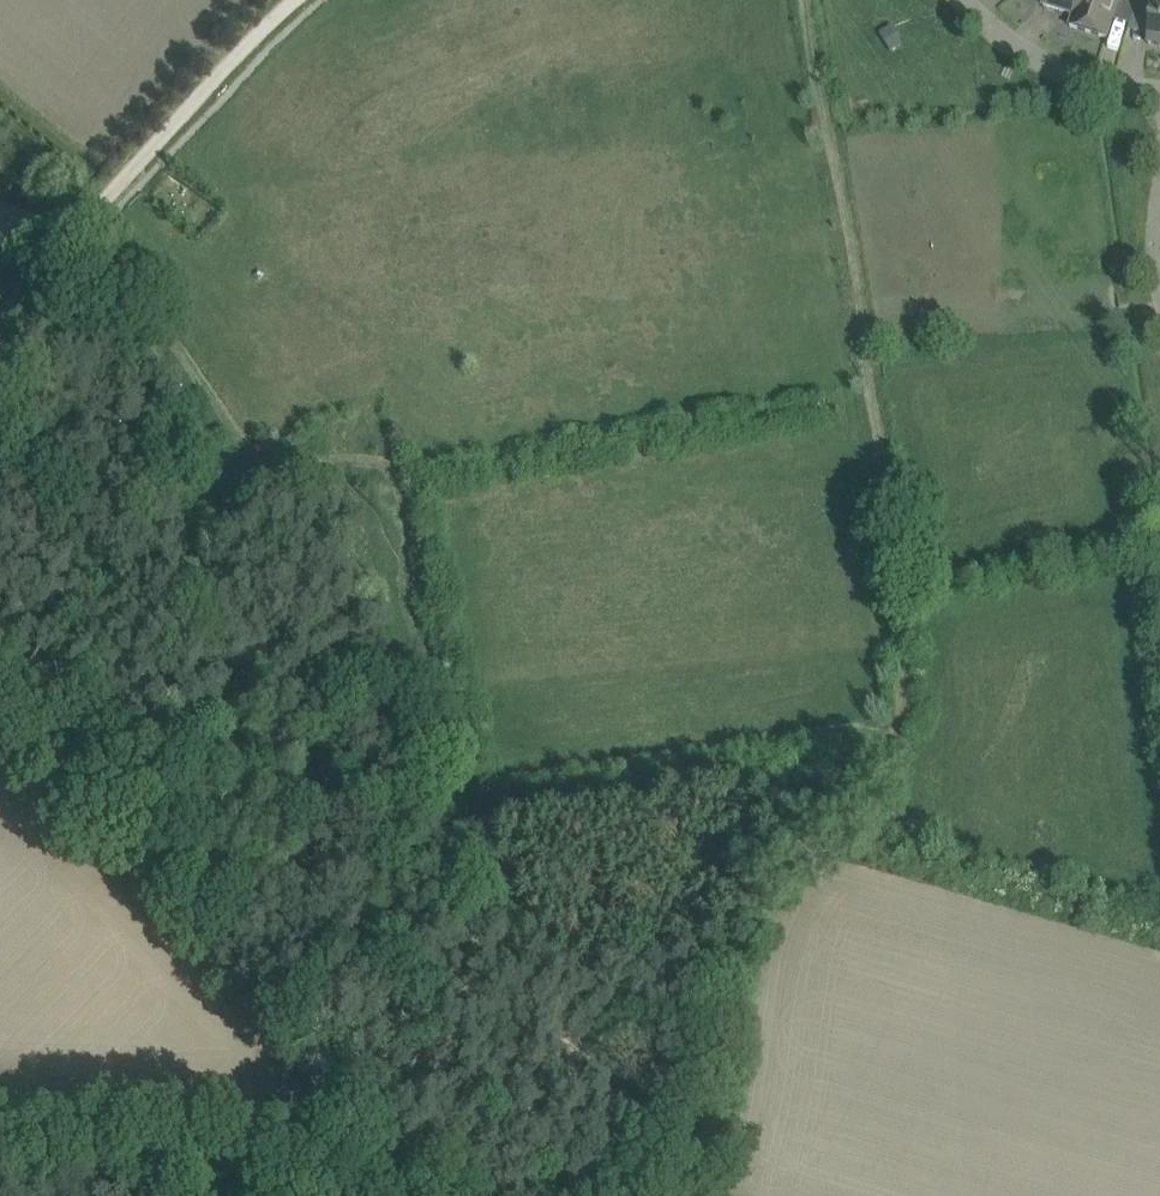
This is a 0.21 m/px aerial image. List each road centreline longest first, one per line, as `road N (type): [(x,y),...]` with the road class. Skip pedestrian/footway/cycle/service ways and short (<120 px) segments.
road 1 (track): [(430,1195),(68,791),(0,725)]
road 2 (unclassified): [(0,317),(291,0)]
road 3 (residential): [(1159,93),(1031,56),(971,0)]

